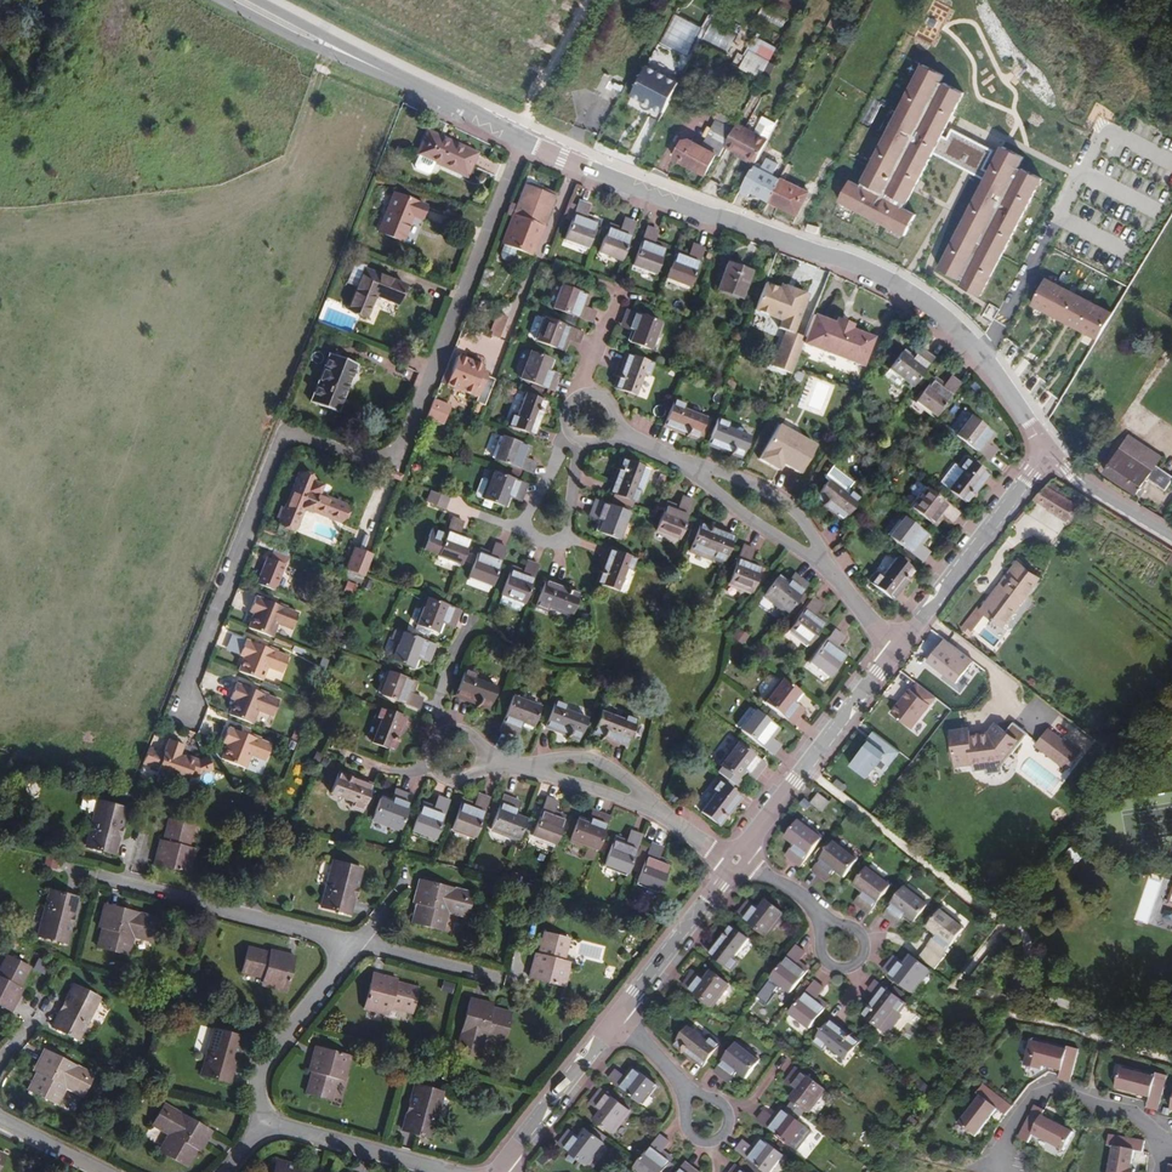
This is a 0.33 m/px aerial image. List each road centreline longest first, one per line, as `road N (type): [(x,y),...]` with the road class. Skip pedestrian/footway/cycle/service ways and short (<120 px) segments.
road 1 (residential): [(519,140),(390,469),(284,426),(175,707)]
road 2 (tertiary): [(1056,458),(998,376),(904,297),(792,244),(576,163)]
road 3 (tertiary): [(519,140),(245,0)]
road 4 (residential): [(85,875),(358,945)]
road 5 (tertiary): [(899,650),(737,861)]
road 6 (tertiary): [(1056,458),(1033,474),(899,650)]
road 7 (residential): [(1171,1141),(1154,1137),(1136,1116),(1056,1088),(1027,1101),(1003,1158)]
road 8 (residential): [(264,1124),(264,1064),(358,945)]
road 9 (tertiary): [(737,861),(615,1017)]
road 10 (tertiary): [(615,1017),(494,1171)]
road 11 (residential): [(576,163),(505,343)]
road 12 (residential): [(443,1171),(264,1124)]
road 13 (residential): [(823,567),(813,537),(789,508),(749,483),(685,468)]
road 14 (residential): [(685,468),(788,551),(823,567)]
road 15 (track): [(593,0),(519,140)]
road 16 (residential): [(358,945),(503,980)]
road 17 (residential): [(526,532),(559,545),(565,538),(565,491),(579,445)]
road 18 (tertiary): [(1171,535),(1056,458)]
road 19 (residential): [(645,806),(635,782),(586,754),(532,767)]
road 20 (residential): [(820,917),(816,951),(834,971),(862,960),(866,945),(850,925)]

